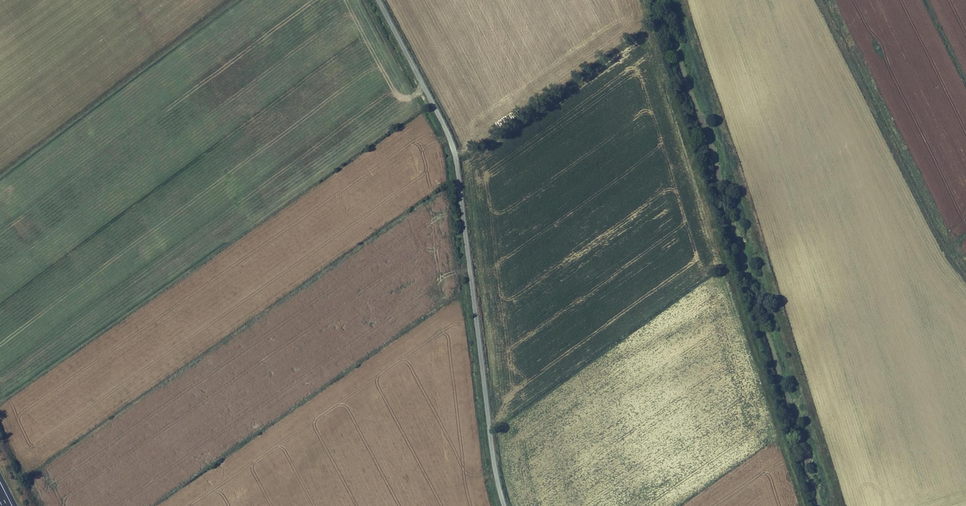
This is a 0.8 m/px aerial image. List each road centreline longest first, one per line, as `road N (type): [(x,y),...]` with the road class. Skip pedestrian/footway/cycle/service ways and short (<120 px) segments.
road 1 (track): [(681,0),(841,505)]
road 2 (unclassified): [(508,505),(459,161),(380,0)]

